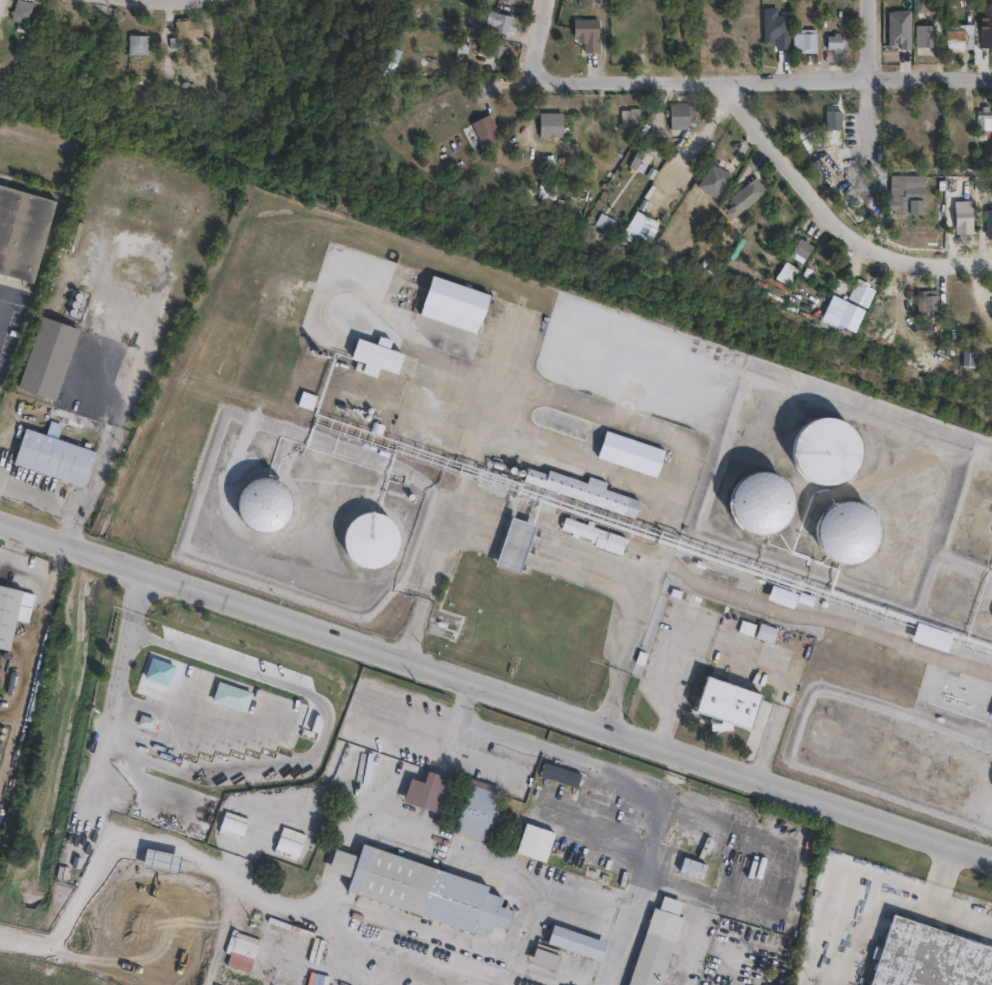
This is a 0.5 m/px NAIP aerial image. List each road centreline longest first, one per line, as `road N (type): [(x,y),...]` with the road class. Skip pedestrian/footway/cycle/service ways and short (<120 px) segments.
road 1 (residential): [(0,518),(991,854)]
road 2 (residential): [(547,74),(991,77)]
road 3 (residential): [(727,78),(855,235),(882,248),(991,261)]
road 4 (residential): [(869,133),(869,0)]

